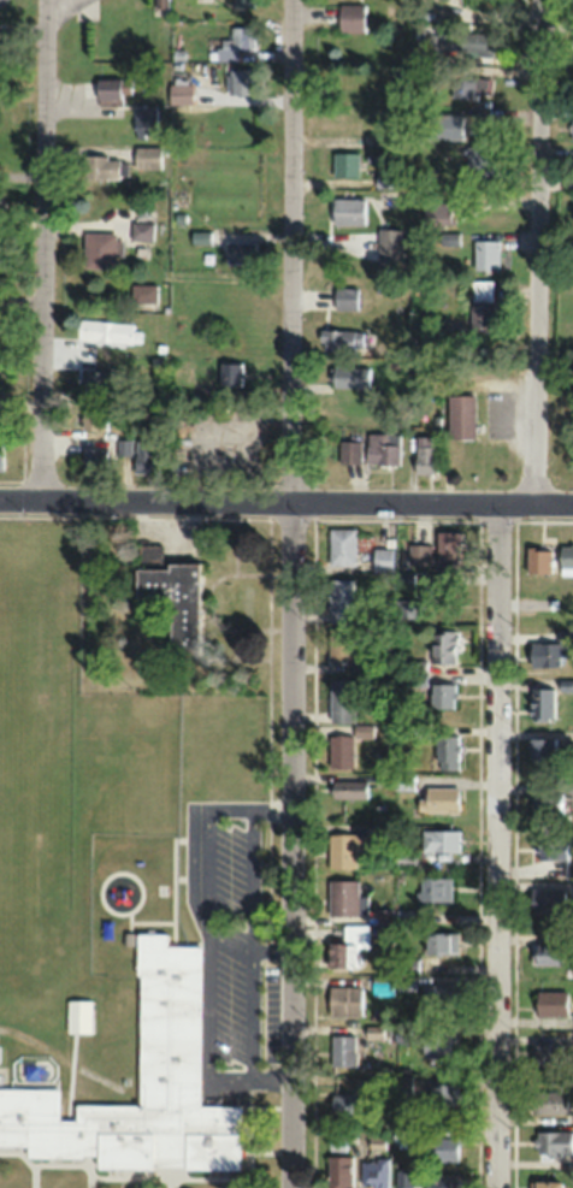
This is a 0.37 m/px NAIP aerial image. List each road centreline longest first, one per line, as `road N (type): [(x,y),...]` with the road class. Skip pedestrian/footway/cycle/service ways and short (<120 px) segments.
road 1 (residential): [(293,1187),(292,0)]
road 2 (residential): [(495,1187),(497,503)]
road 3 (residential): [(0,498),(572,503)]
road 4 (residential): [(533,503),(540,0)]
road 5 (residential): [(42,498),(47,0)]

